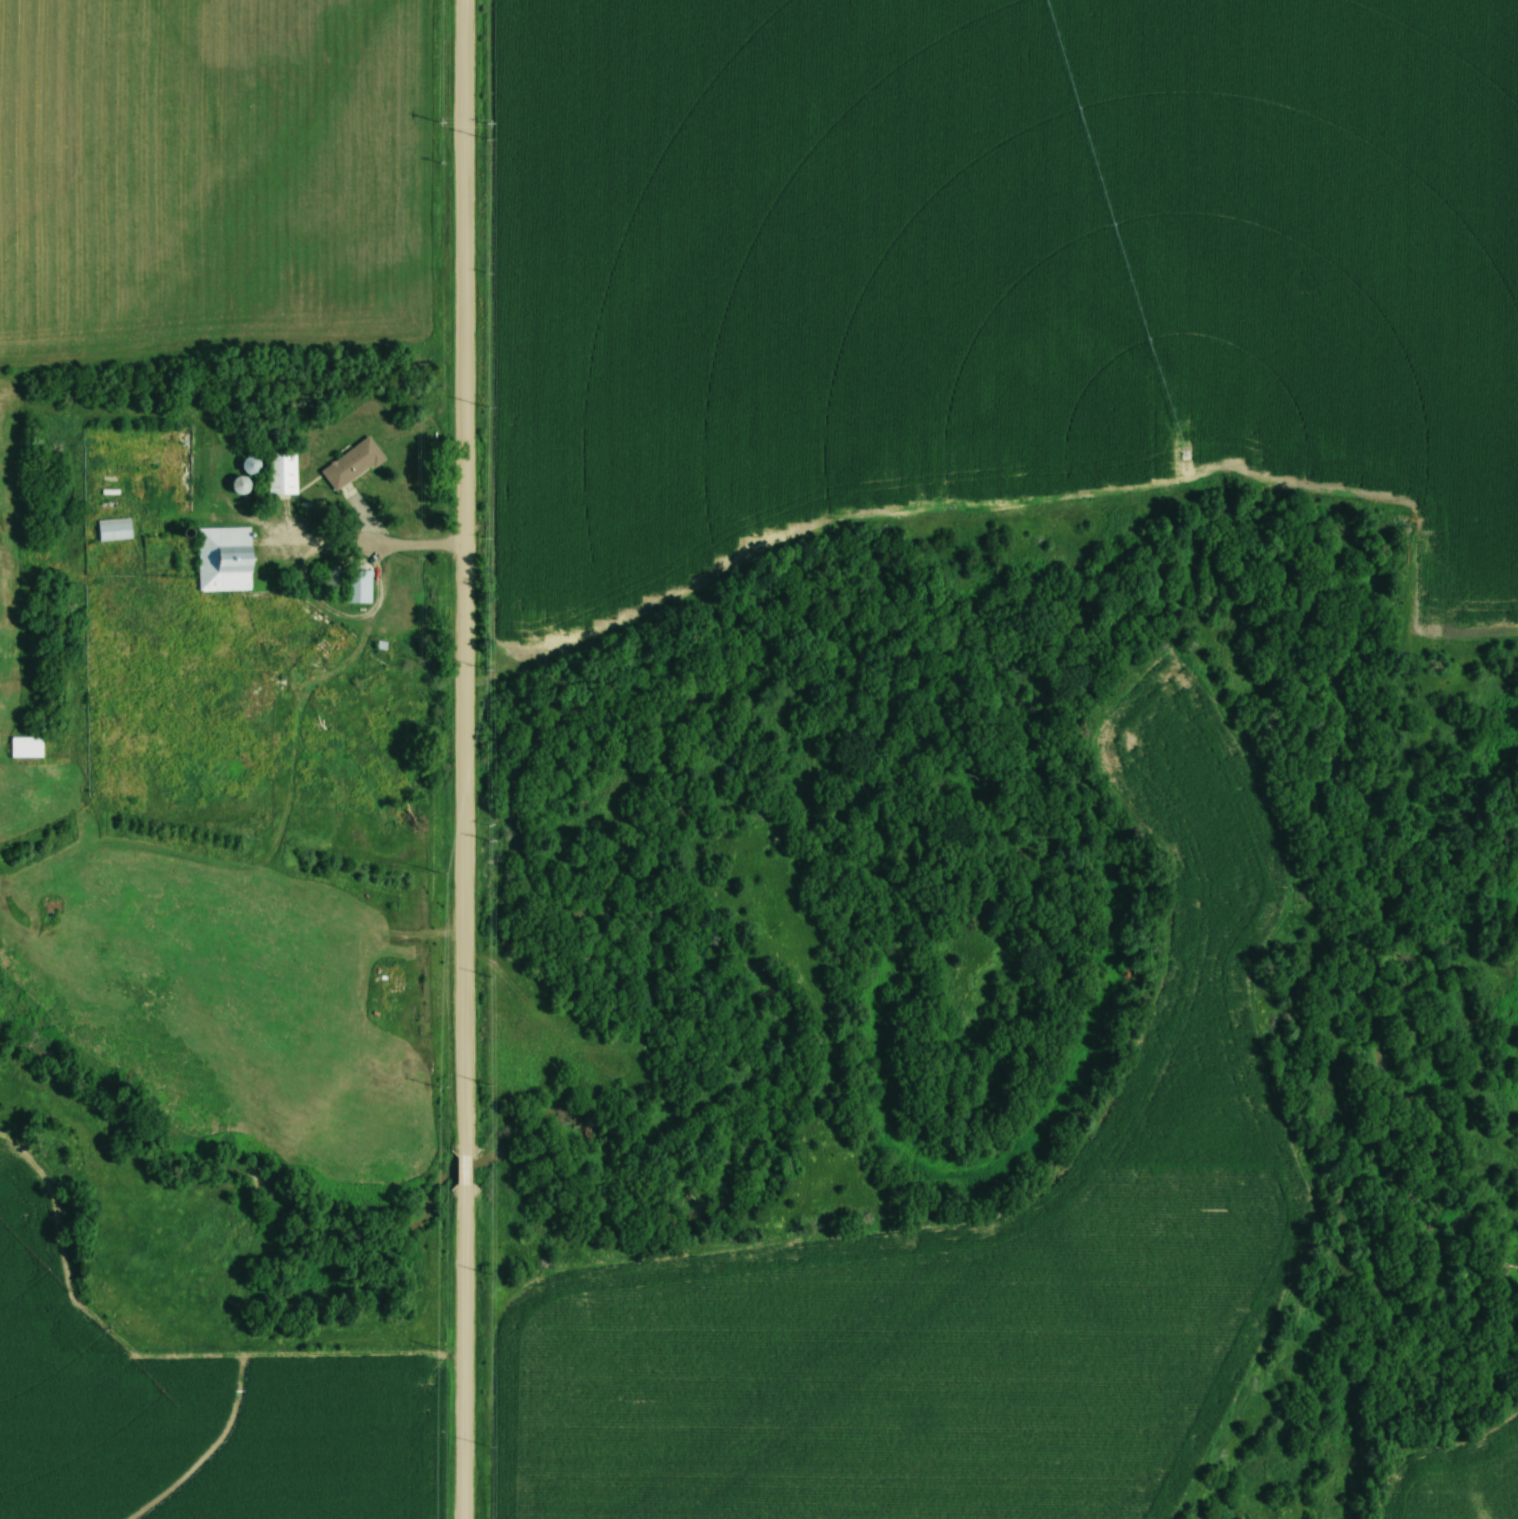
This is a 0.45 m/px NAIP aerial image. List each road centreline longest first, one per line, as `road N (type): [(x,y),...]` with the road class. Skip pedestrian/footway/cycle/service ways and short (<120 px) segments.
road 1 (residential): [(469,1518),(469,0)]

